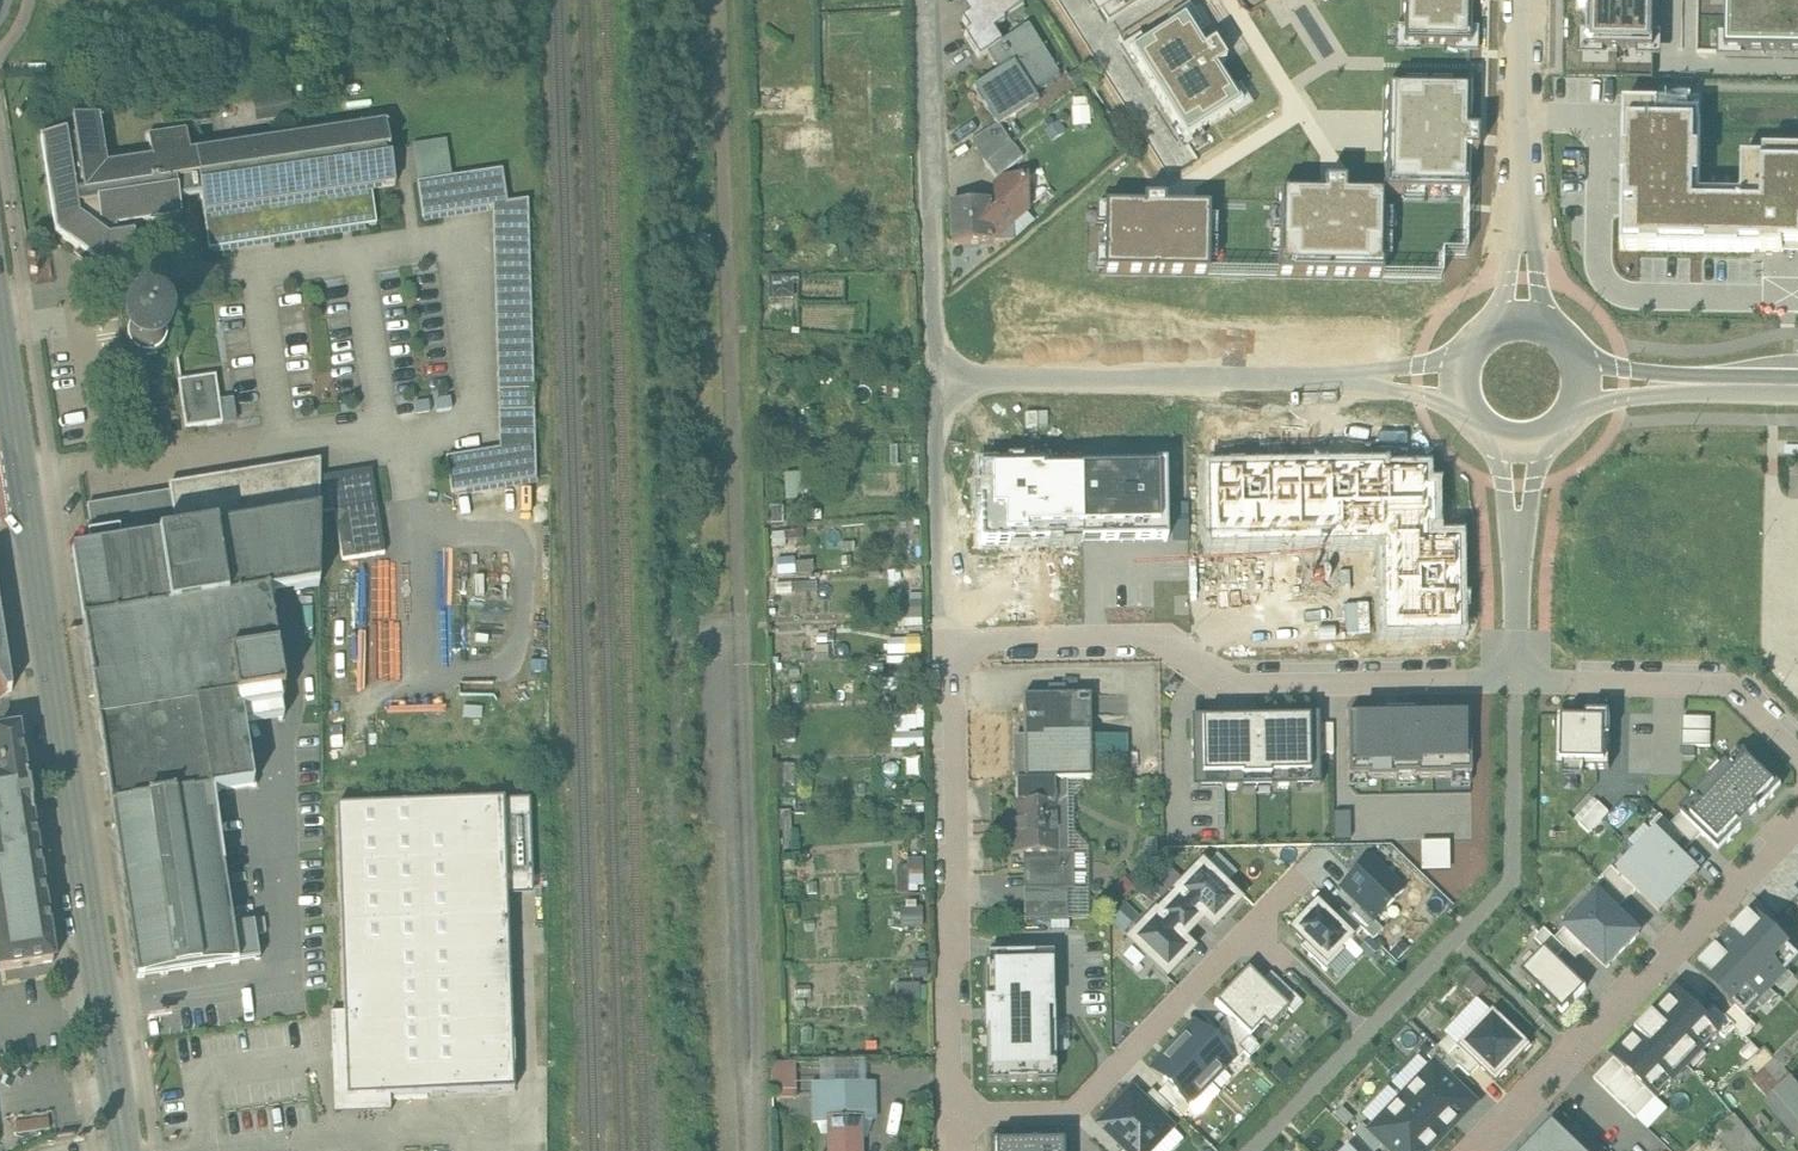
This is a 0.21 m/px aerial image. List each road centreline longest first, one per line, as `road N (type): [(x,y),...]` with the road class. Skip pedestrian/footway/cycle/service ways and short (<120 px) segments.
road 1 (tertiary): [(134,1150),(21,472)]
road 2 (residential): [(1518,676),(1228,681),(1164,637),(943,645)]
road 3 (unclassified): [(1455,379),(937,378)]
road 4 (residential): [(943,645),(956,1111)]
road 5 (residential): [(1481,1150),(1797,822)]
road 6 (residential): [(956,1111),(1066,1113),(1096,1093),(1302,876)]
road 7 (residential): [(923,0),(937,378)]
road 8 (residential): [(1524,318),(1527,0)]
road 9 (residential): [(1797,741),(1740,680),(1518,676)]
road 10 (residential): [(937,378),(943,645)]
road 11 (residential): [(1797,387),(1591,384)]
road 12 (tertiary): [(21,472),(0,299)]

